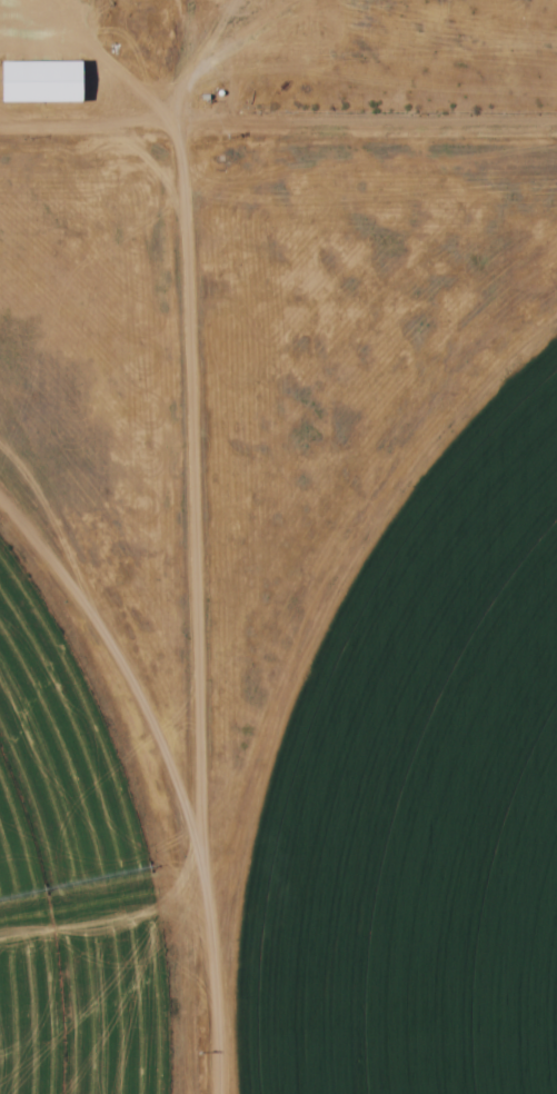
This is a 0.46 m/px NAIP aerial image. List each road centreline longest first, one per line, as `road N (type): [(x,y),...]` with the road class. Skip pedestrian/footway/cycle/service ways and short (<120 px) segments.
road 1 (track): [(221,1093),(219,995),(197,888),(183,122)]
road 2 (residential): [(556,126),(0,124)]
road 3 (track): [(0,490),(80,597),(120,667),(148,725),(197,888)]

